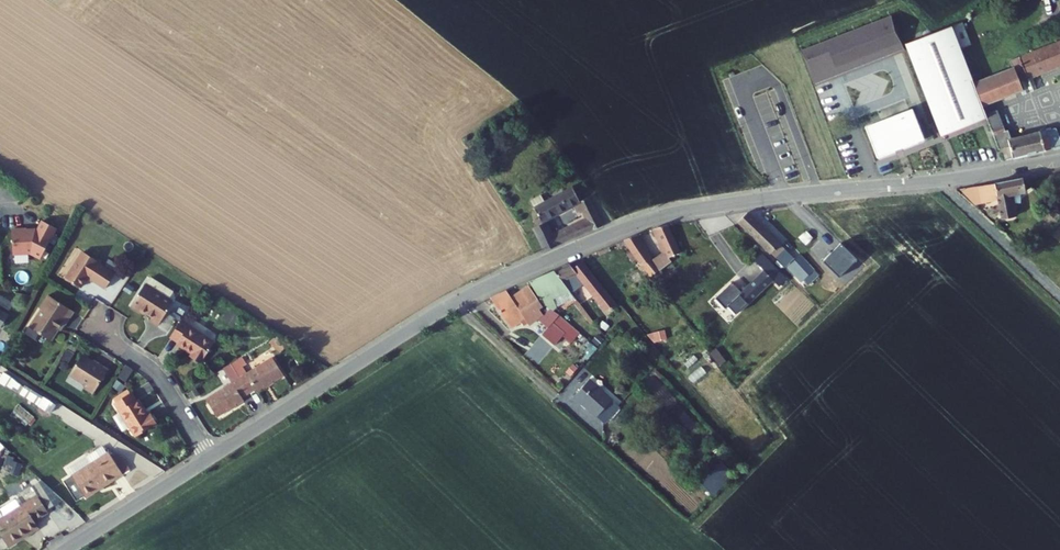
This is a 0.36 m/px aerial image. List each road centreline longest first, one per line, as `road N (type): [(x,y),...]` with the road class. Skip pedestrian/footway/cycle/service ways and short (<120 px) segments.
road 1 (residential): [(1059,161),(689,210),(623,227),(461,298),(210,458)]
road 2 (residential): [(90,325),(159,376),(210,458)]
road 3 (residential): [(210,458),(65,549)]

